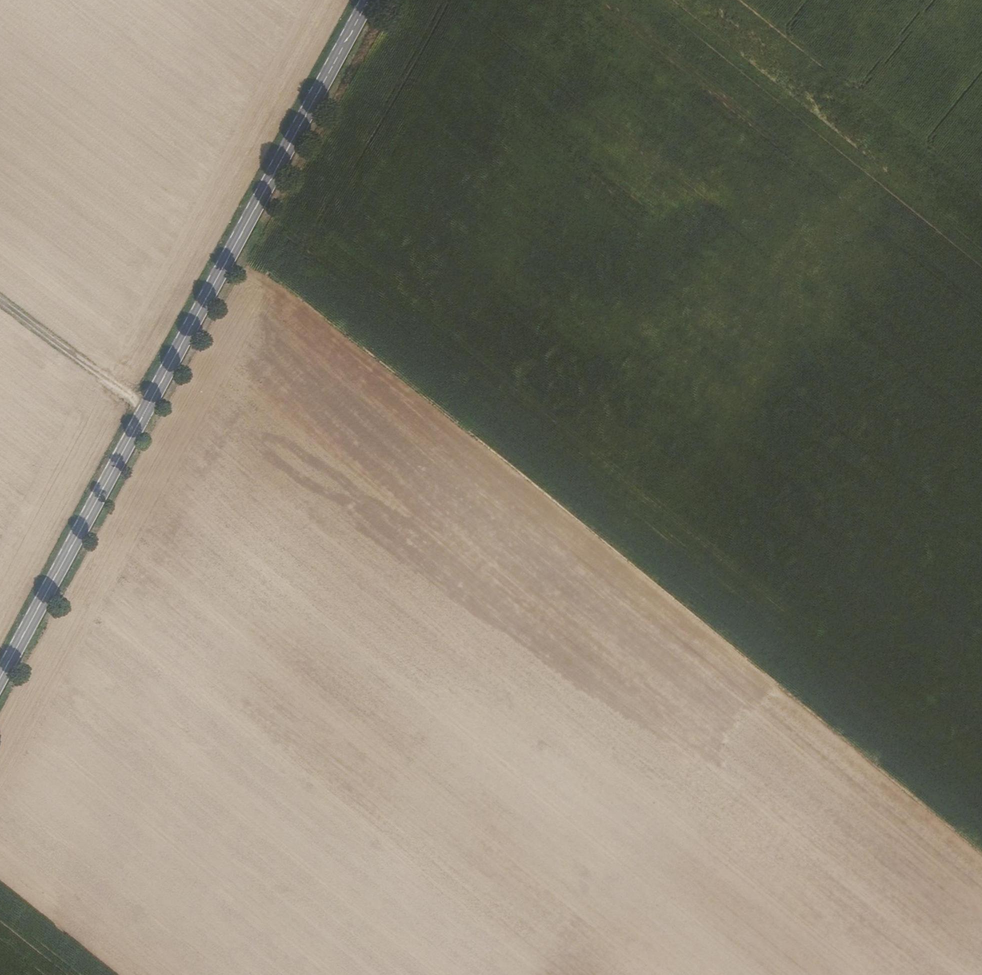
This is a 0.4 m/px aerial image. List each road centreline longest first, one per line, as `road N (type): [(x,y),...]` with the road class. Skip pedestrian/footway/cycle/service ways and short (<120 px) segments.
road 1 (primary): [(369,0),(0,680)]
road 2 (track): [(0,307),(143,413)]

